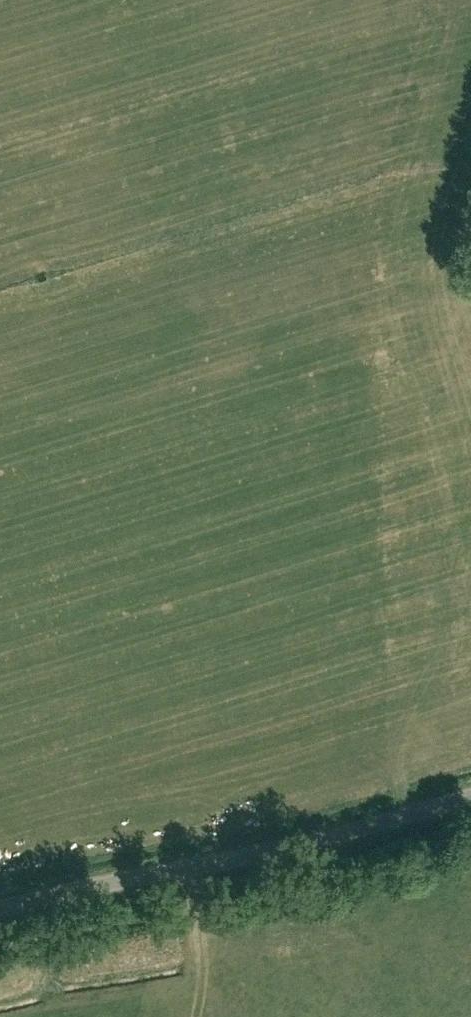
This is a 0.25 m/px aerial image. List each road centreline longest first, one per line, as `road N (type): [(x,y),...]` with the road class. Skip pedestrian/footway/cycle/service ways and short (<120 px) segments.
road 1 (unclassified): [(0,909),(291,846),(470,796)]

